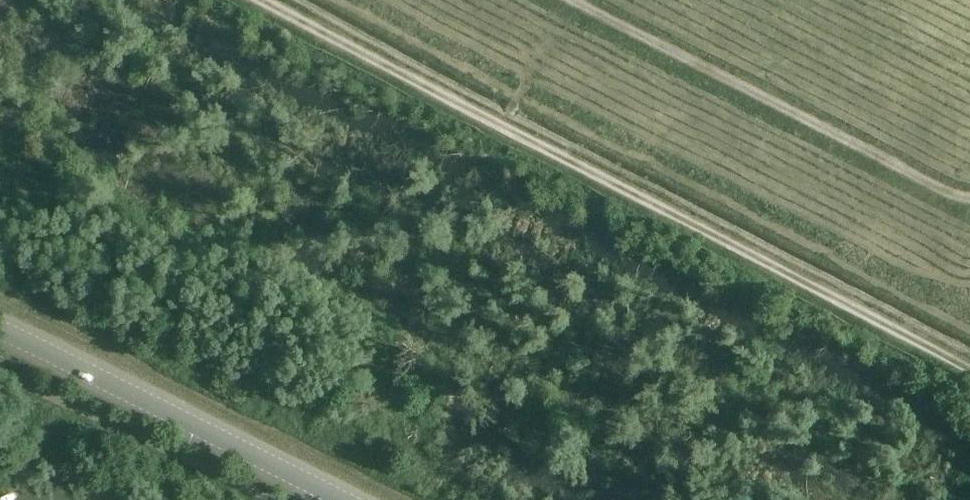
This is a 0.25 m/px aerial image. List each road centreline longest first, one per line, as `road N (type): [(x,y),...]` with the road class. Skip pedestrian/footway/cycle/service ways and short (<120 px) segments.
road 1 (track): [(580,0),(937,186),(969,193)]
road 2 (tertiary): [(339,499),(0,331)]

